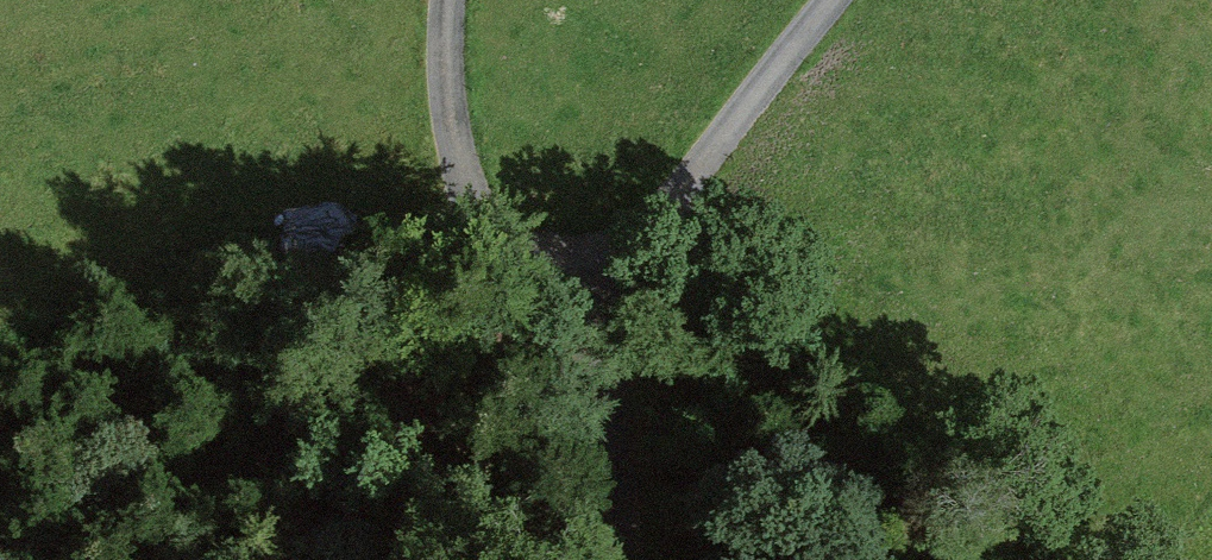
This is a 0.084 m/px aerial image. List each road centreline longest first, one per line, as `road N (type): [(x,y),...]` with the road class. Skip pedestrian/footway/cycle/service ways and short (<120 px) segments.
road 1 (unclassified): [(457,0),(451,41),(472,171),(507,240),(604,283)]
road 2 (unclassified): [(820,0),(604,283)]
road 3 (unclassified): [(604,283),(582,369),(614,559)]

